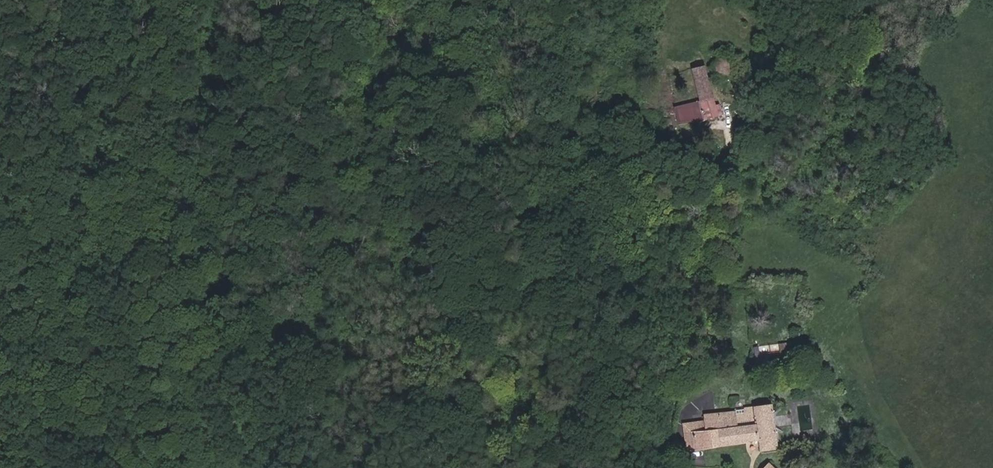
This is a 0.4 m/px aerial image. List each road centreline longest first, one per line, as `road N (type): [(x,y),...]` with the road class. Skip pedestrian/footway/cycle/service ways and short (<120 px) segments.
road 1 (track): [(62,316),(221,291),(310,264),(386,261),(564,323),(662,320),(673,391),(662,467)]
road 2 (track): [(198,294),(217,212),(214,170),(265,93),(273,0)]
road 3 (track): [(461,291),(450,270),(455,25),(448,0)]

